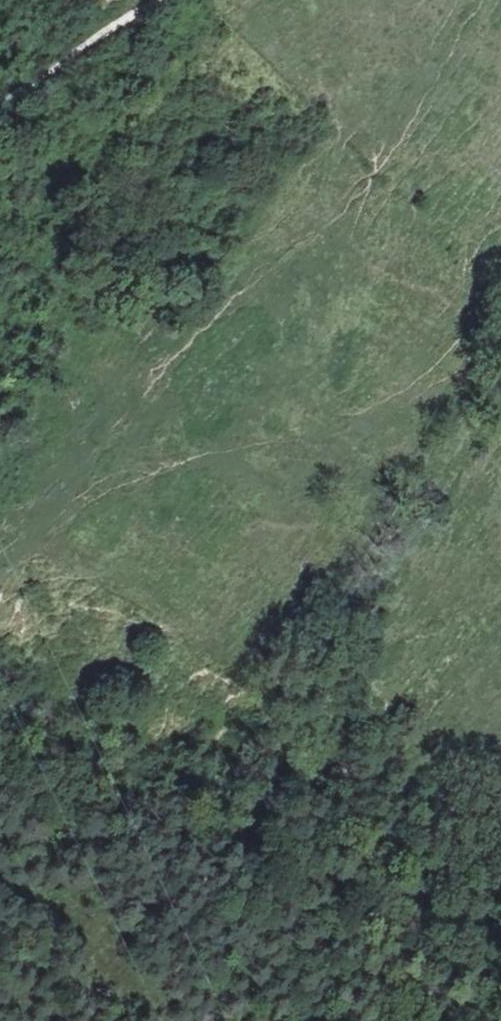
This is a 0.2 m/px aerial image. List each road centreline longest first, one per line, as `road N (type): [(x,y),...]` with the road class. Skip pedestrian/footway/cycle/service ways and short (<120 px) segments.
road 1 (track): [(161,0),(0,104)]

